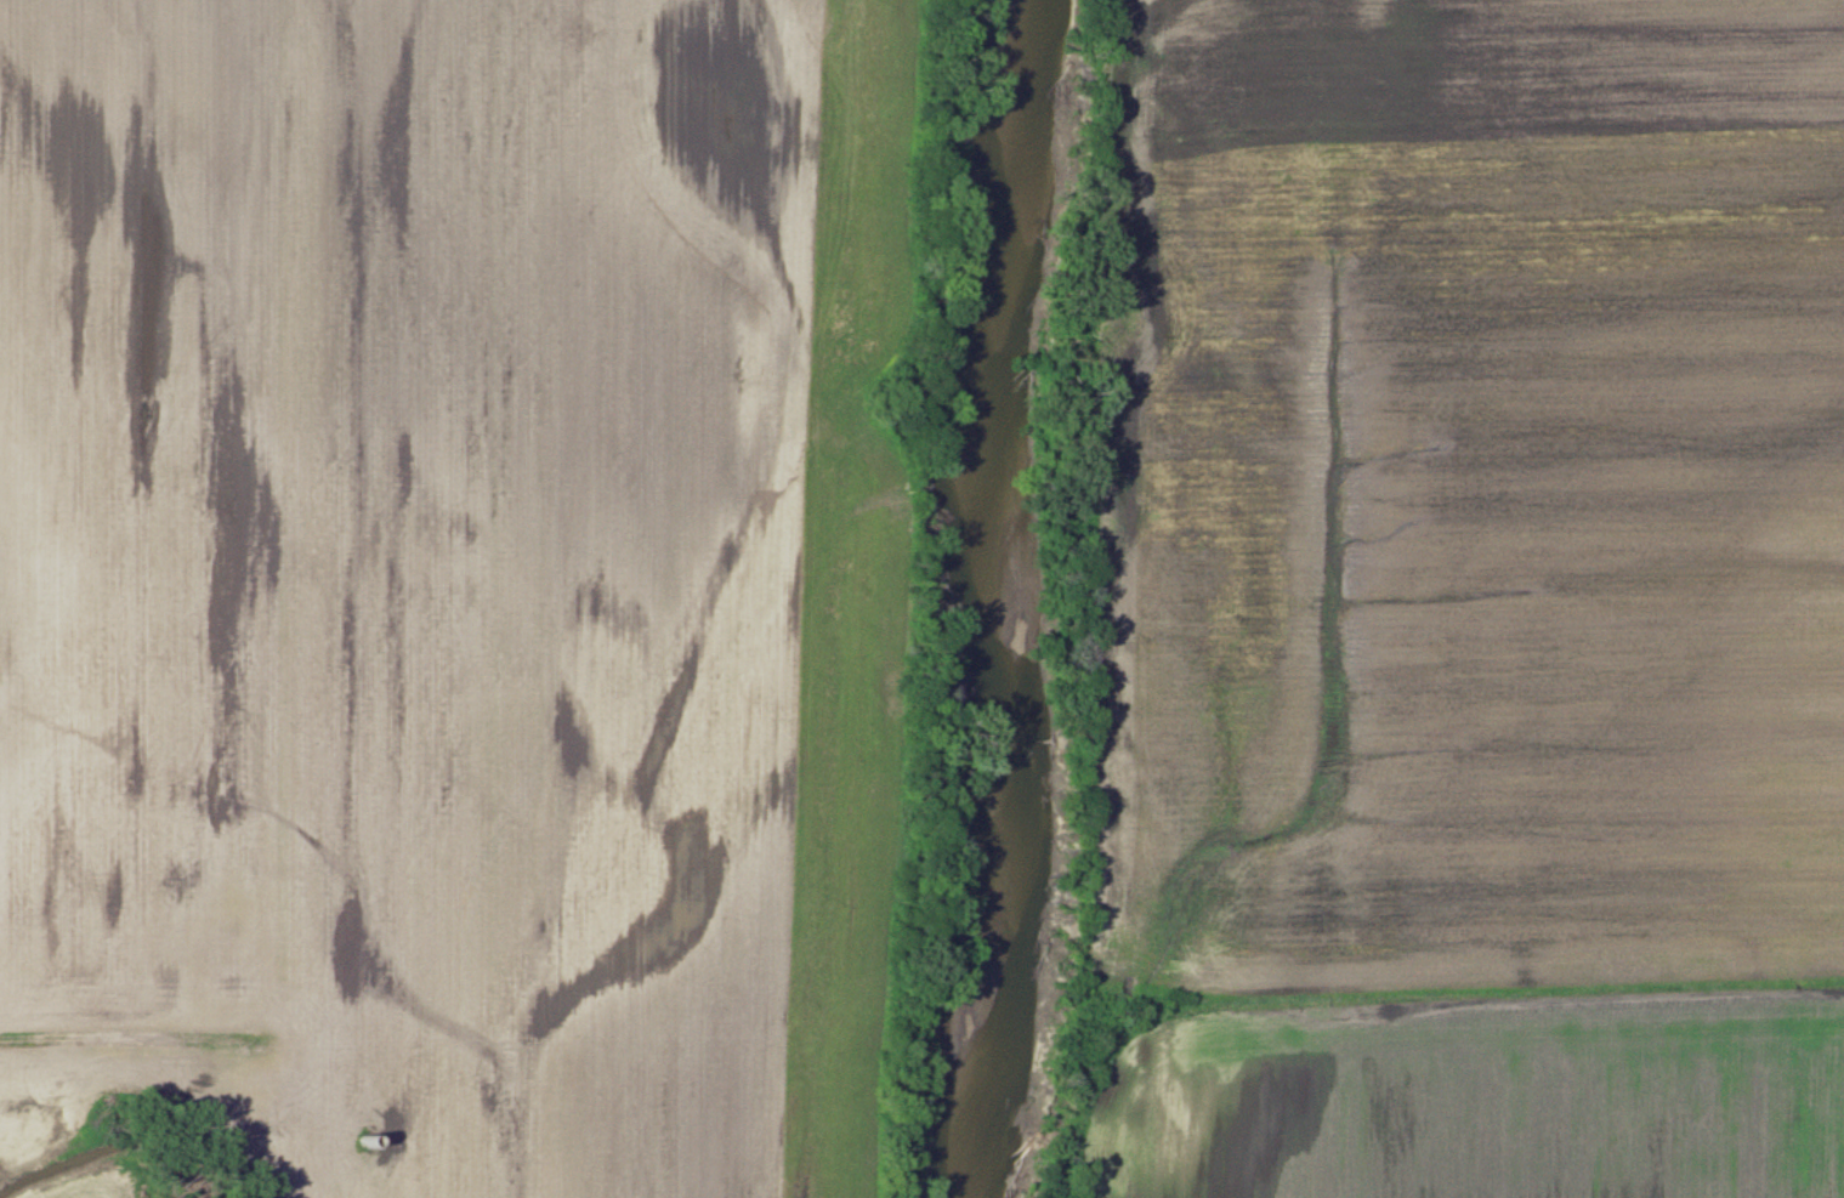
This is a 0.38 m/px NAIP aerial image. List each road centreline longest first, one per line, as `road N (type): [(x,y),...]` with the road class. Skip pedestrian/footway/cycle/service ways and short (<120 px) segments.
road 1 (residential): [(0,1055),(155,1058)]

